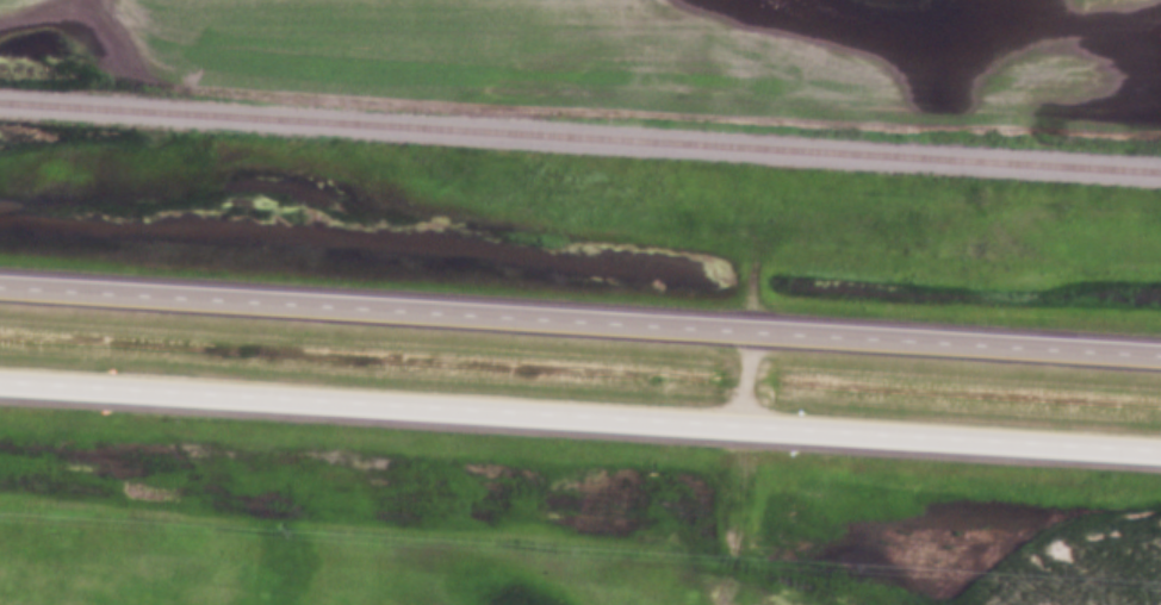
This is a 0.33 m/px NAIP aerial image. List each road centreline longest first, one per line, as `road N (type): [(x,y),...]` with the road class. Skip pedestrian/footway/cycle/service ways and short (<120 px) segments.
road 1 (trunk): [(1160,356),(0,286)]
road 2 (trunk): [(0,382),(1160,451)]

